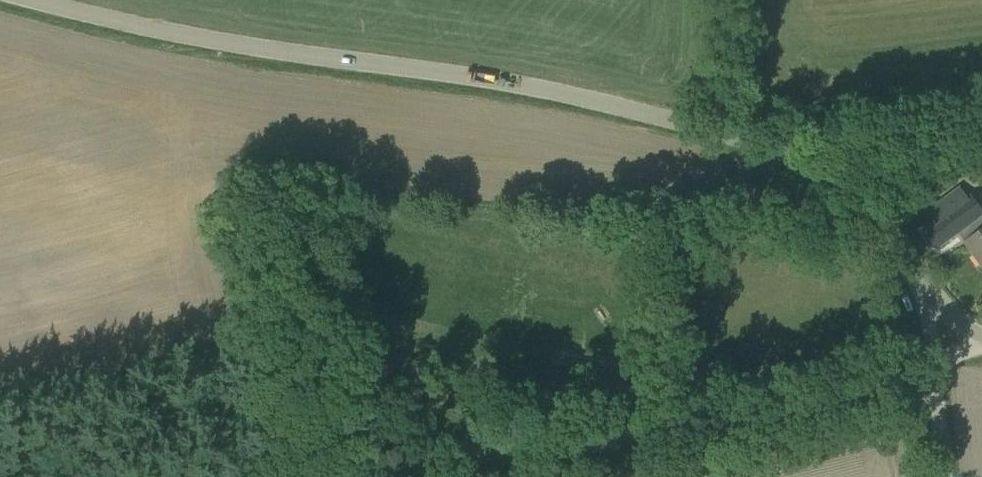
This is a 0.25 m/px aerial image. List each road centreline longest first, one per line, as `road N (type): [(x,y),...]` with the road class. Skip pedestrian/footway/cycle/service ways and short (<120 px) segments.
road 1 (unclassified): [(926,295),(874,217),(815,170),(757,143),(447,72),(266,53),(32,0)]
road 2 (track): [(336,476),(817,396),(935,367)]

